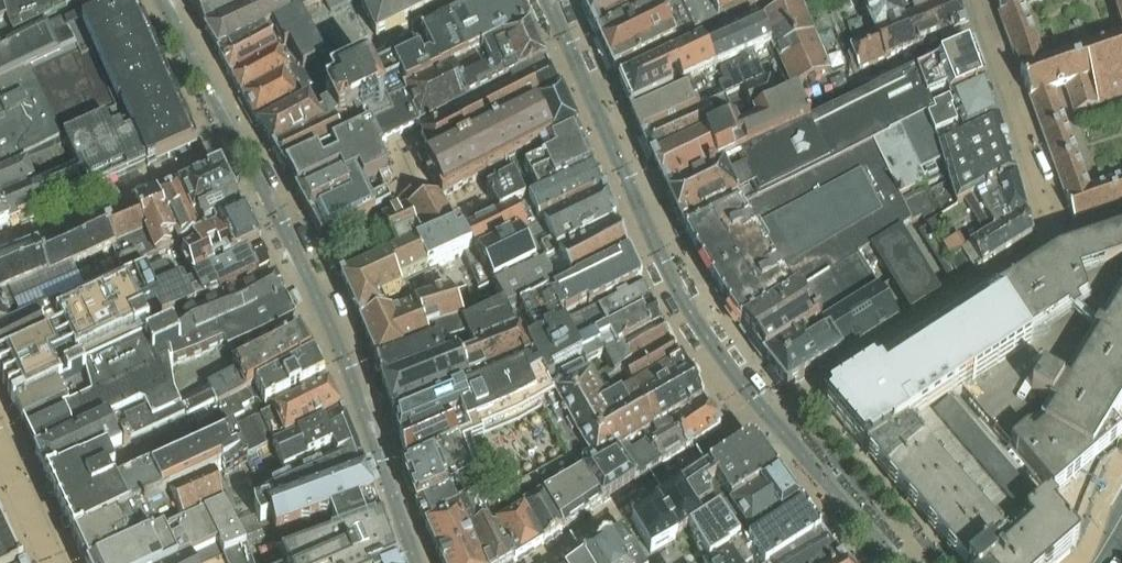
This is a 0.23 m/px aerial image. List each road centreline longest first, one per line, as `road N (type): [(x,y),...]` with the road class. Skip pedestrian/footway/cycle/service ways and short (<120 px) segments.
road 1 (residential): [(163,0),(296,255),(418,562)]
road 2 (residential): [(769,416),(694,319),(542,0)]
road 3 (residential): [(952,302),(769,416)]
road 4 (residential): [(899,562),(769,416)]
road 5 (residential): [(952,302),(1060,236),(1121,217)]

